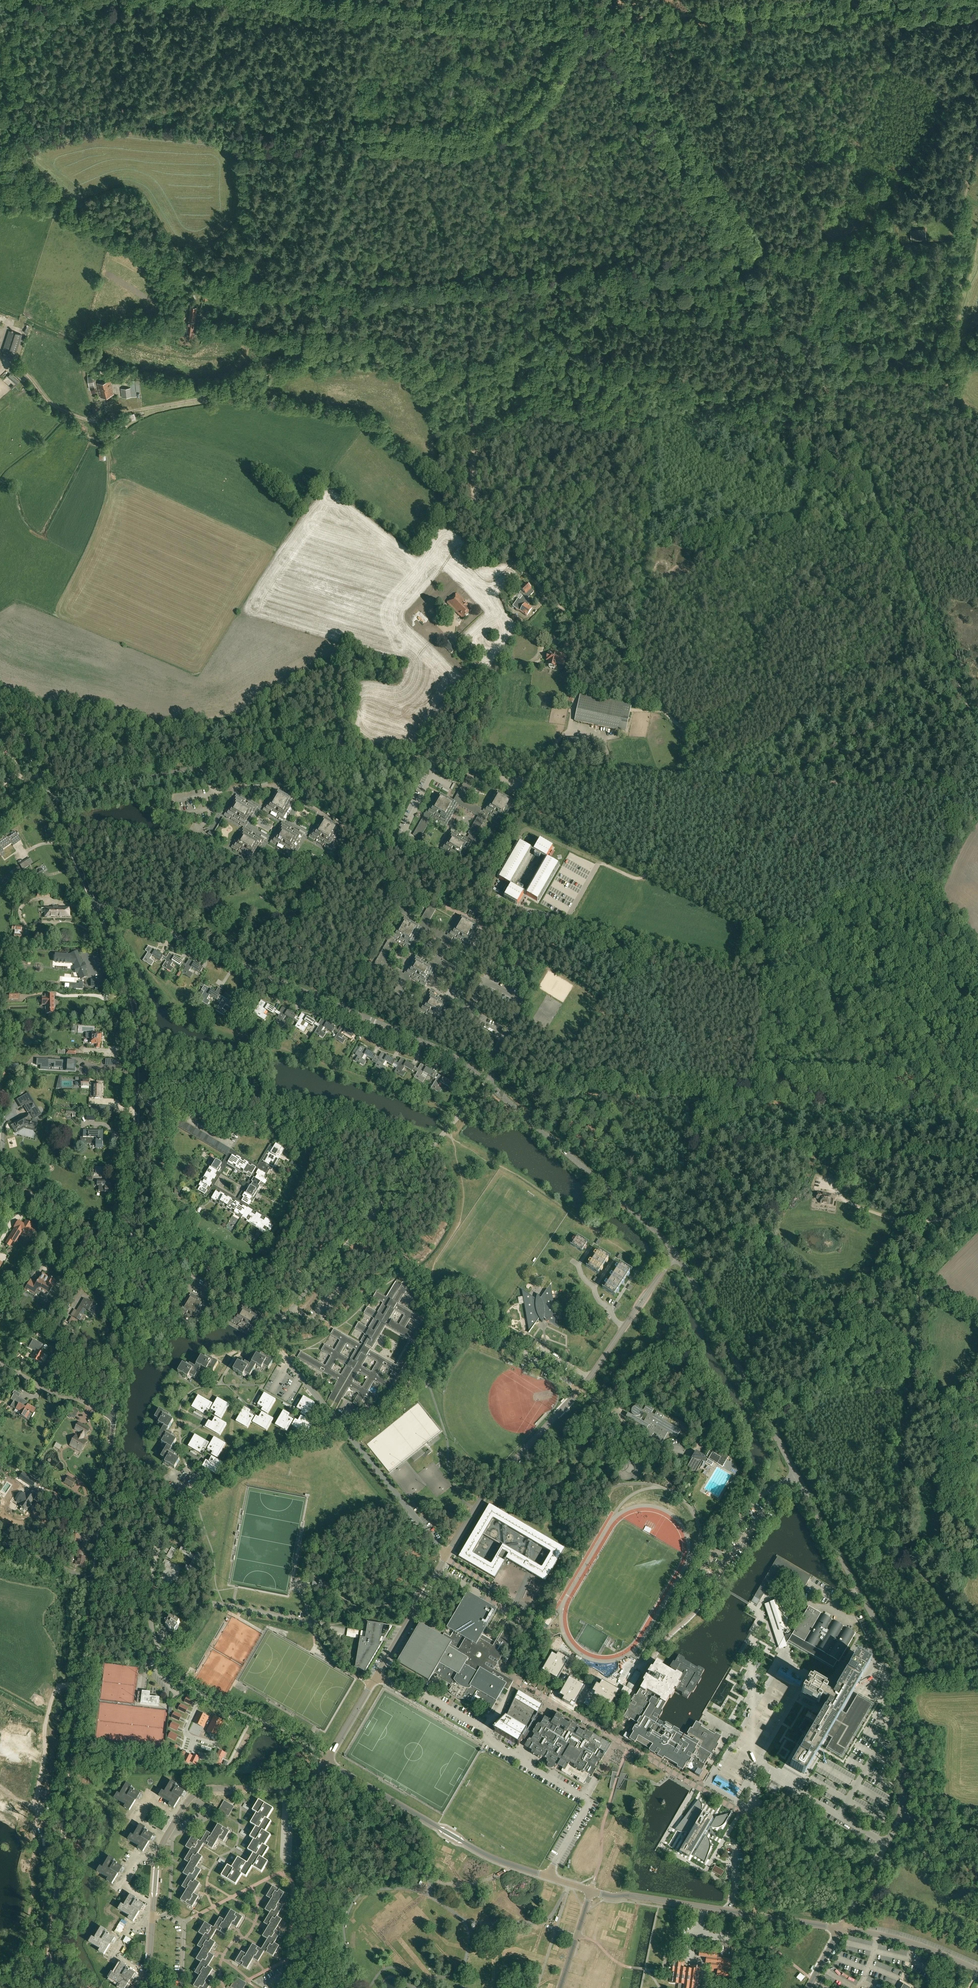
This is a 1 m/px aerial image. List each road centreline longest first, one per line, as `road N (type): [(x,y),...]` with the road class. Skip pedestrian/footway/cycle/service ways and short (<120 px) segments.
road 1 (track): [(593,17),(821,382),(977,731)]
road 2 (unclassified): [(725,776),(283,751),(50,800)]
road 3 (track): [(718,770),(374,431),(243,396)]
road 4 (tertiary): [(906,1812),(899,1669),(675,1253)]
road 5 (track): [(950,1222),(918,1282),(921,1327),(907,1394),(900,1525),(903,1547),(977,1632)]
road 6 (track): [(741,1455),(742,1434),(711,1393),(647,1266),(452,1139)]
road 7 (tertiary): [(487,1080),(451,1055),(96,906)]
road 8 (tertiary): [(45,1987),(94,1580)]
road 9 (residential): [(371,1214),(328,1143),(136,1102)]
road 10 (residential): [(149,1591),(168,1528),(195,1498),(240,1469),(345,1431)]
road 11 (track): [(605,17),(867,0)]
road 12 (tertiary): [(675,1253),(487,1080)]
road 13 (residential): [(841,1929),(591,1890)]
road 14 (track): [(725,776),(977,793)]
road 15 (unclassified): [(547,1877),(479,1851),(327,1759)]
road 16 (track): [(525,829),(640,878),(655,771)]
road 17 (residential): [(547,1877),(590,1801),(489,1740),(485,1728)]
road 18 (unclassified): [(446,1556),(482,1497),(580,1390)]
road 19 (tertiary): [(136,1102),(134,1006),(96,906)]
road 20 (track): [(943,1105),(887,1092),(750,1084)]
road 21 (residential): [(371,1214),(483,1085)]
road 22 (unclassified): [(580,1390),(675,1253)]
road 23 (track): [(654,1081),(489,1078)]
road 24 (tertiary): [(94,1580),(114,1417)]
road 25 (tertiary): [(114,1417),(132,1254)]
road 26 (unclassified): [(446,1556),(345,1431)]
road 27 (residential): [(132,1254),(0,1176)]
road 28 (tertiary): [(132,1254),(136,1102)]
road 29 (track): [(443,3),(593,17)]
road 30 (unclassified): [(977,1971),(914,1943),(841,1929)]
road 31 (residential): [(345,1431),(272,1340),(285,1317)]
road 32 (residential): [(345,1431),(390,1411),(438,1333)]
road 33 (unclassified): [(377,1674),(446,1556)]
road 34 (unclassified): [(887,1843),(770,1776)]
road 35 (residential): [(285,1317),(371,1214)]
road 36 (residential): [(171,1828),(197,1792),(280,1788)]
road 37 (residential): [(580,1390),(470,1327)]
road 38 (residential): [(0,1366),(114,1417)]
road 39 (unclassified): [(204,1696),(164,1658),(149,1591)]
road 40 (unclassified): [(485,1728),(377,1674)]

